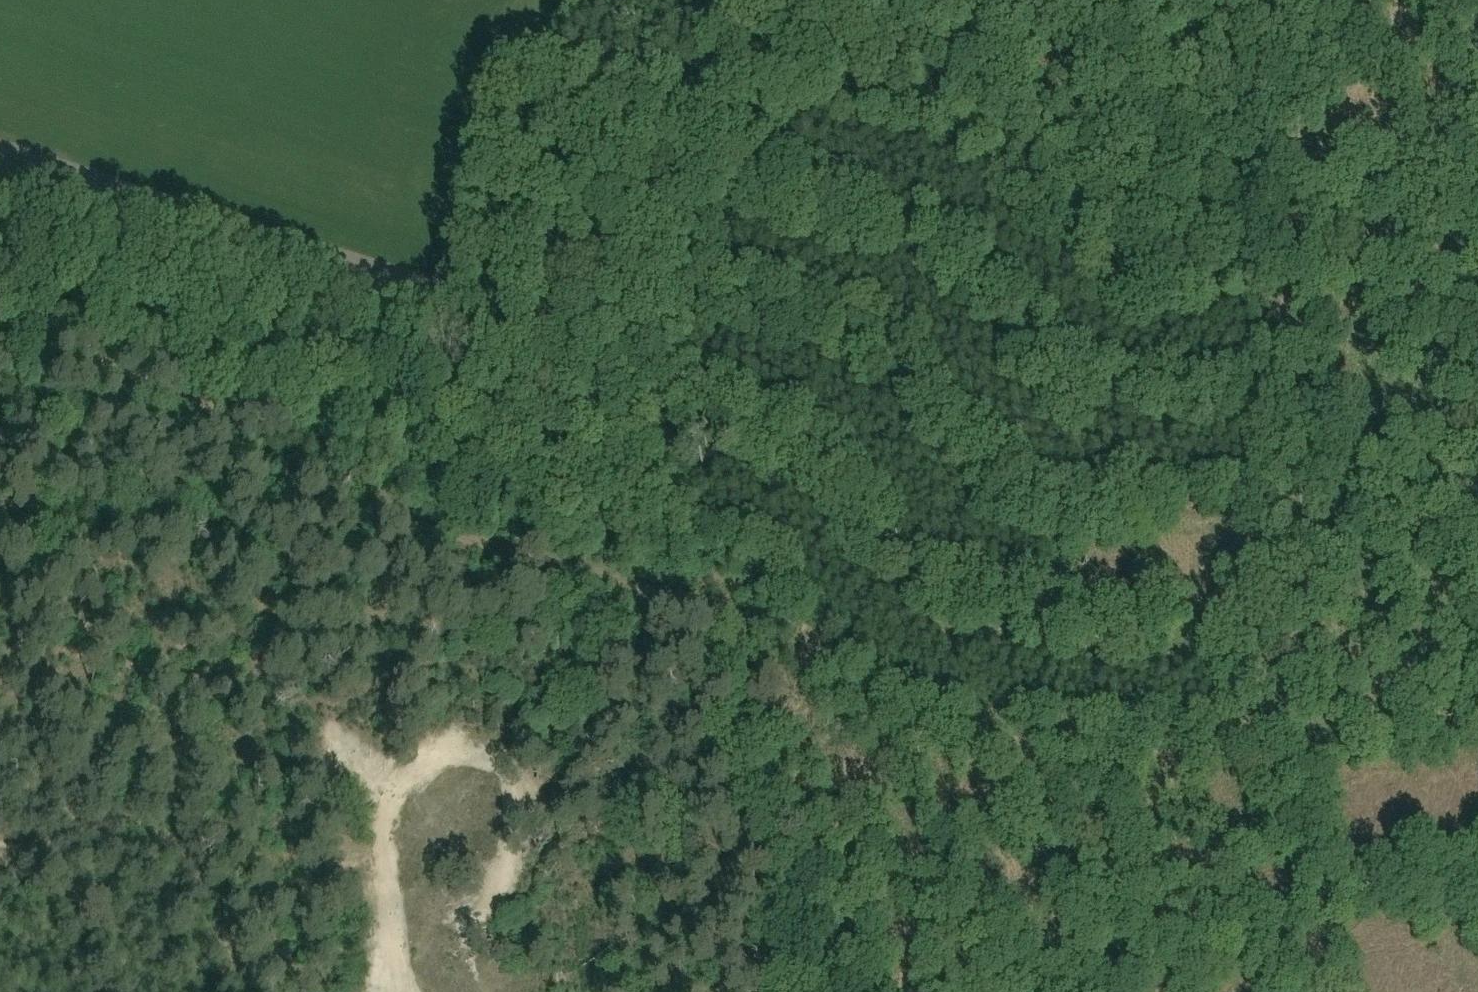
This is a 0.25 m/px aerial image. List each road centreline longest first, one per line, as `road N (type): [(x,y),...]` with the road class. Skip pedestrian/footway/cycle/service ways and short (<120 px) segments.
road 1 (track): [(0,364),(132,396),(318,463),(457,535),(694,579),(860,696),(941,732),(1218,743)]
road 2 (track): [(1169,991),(1171,872),(1265,638),(1288,239),(1286,0)]

